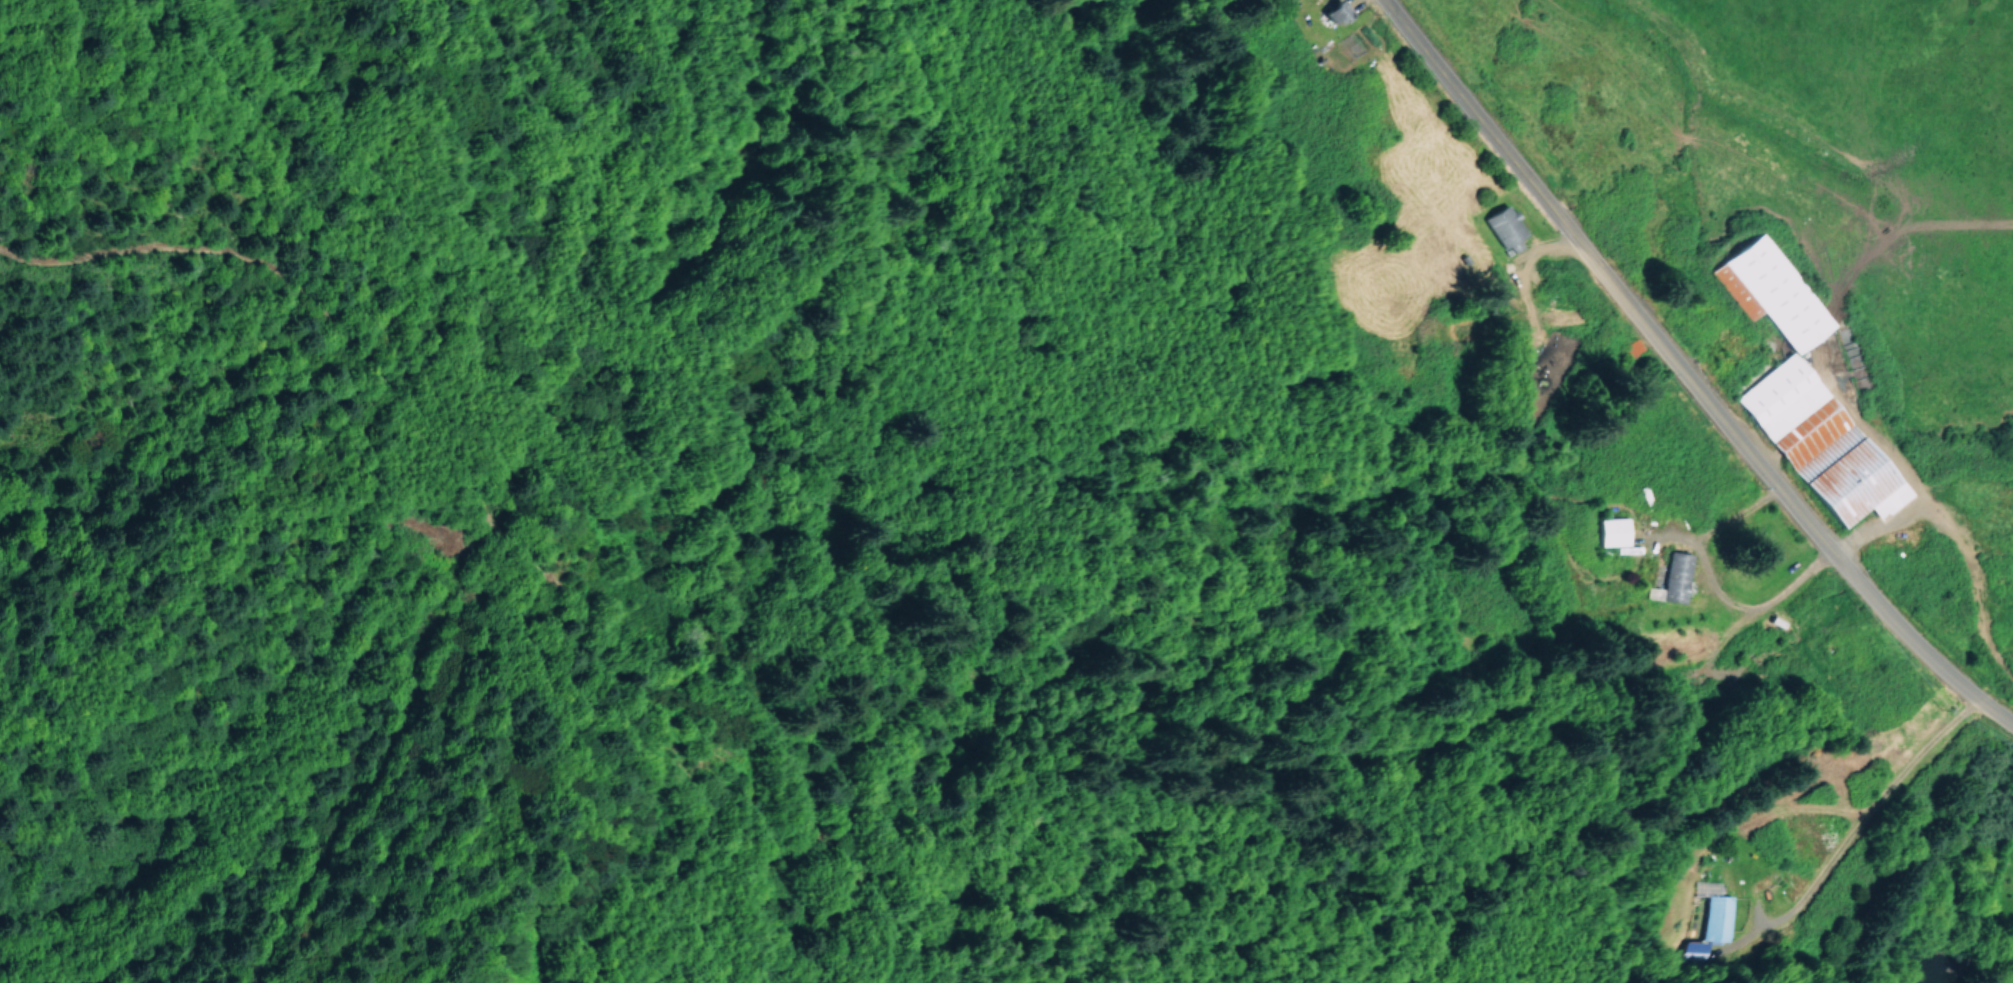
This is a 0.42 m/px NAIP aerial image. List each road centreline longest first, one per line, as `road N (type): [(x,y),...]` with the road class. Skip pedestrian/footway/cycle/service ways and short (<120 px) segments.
road 1 (tertiary): [(2012,720),(1884,606),(1835,550),(1385,0)]

